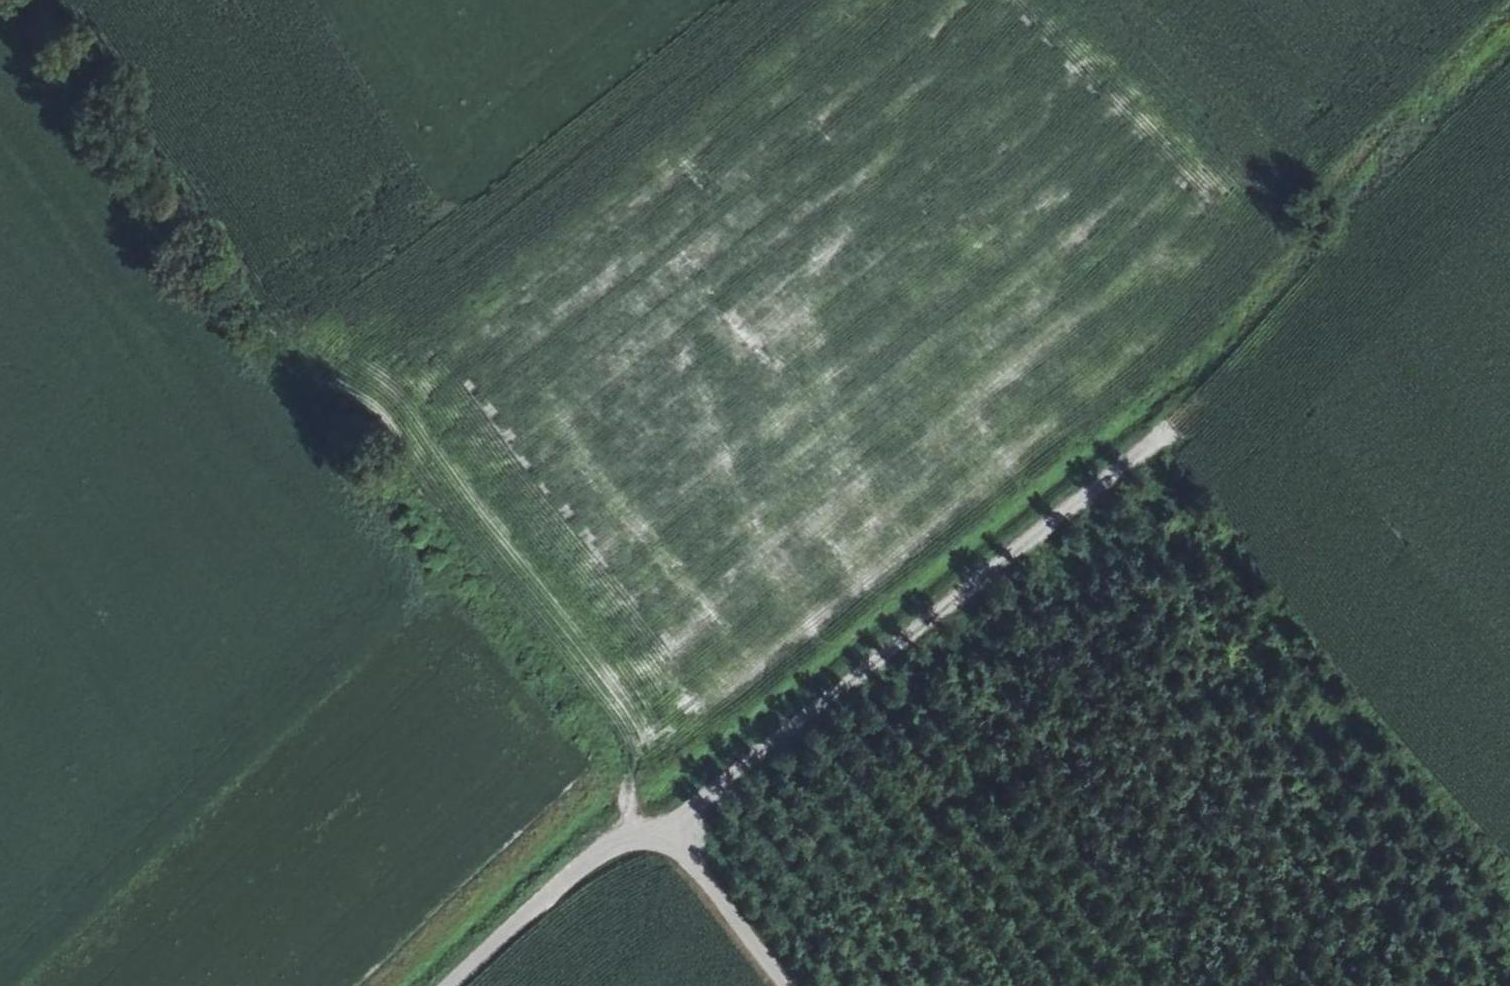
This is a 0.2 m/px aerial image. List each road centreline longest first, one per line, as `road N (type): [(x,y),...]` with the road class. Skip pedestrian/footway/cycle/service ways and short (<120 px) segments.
road 1 (track): [(664,824),(1216,393),(1360,254)]
road 2 (track): [(456,985),(615,838),(664,824),(786,985)]

